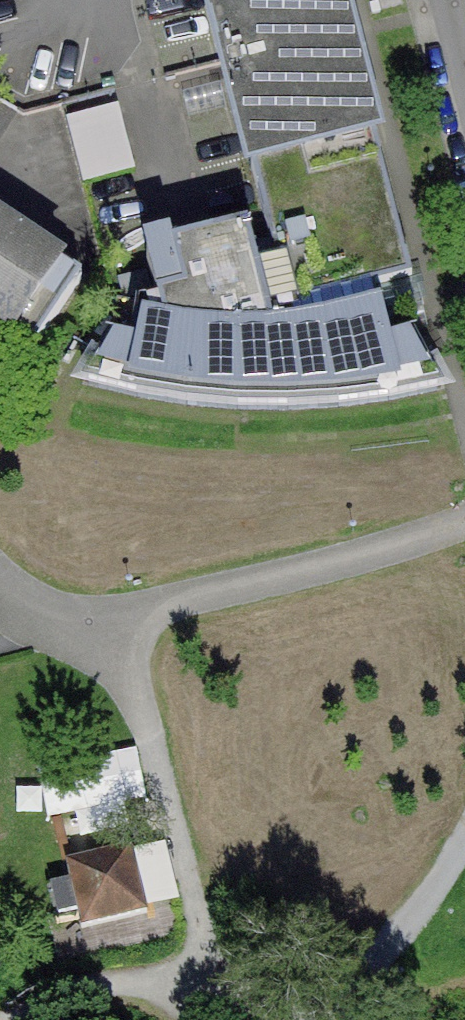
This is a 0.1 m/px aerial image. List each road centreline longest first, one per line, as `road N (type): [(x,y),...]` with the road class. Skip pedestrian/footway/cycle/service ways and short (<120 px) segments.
road 1 (track): [(111,626),(464,525)]
road 2 (track): [(111,626),(198,925),(202,974)]
road 3 (track): [(341,1019),(202,974),(79,979)]
road 4 (residential): [(108,0),(112,18),(19,42),(9,0)]
road 5 (track): [(0,576),(111,626)]

